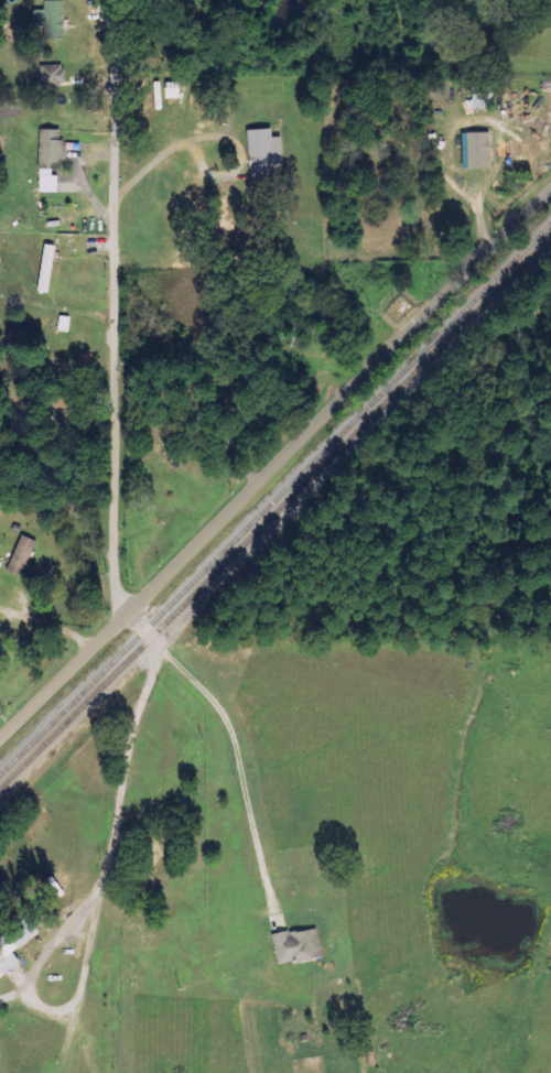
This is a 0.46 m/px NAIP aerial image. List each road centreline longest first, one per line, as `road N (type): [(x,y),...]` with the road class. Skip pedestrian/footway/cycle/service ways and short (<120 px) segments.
road 1 (residential): [(76,1008),(123,769),(156,655),(117,601),(107,539),(108,50)]
road 2 (residential): [(0,738),(450,285)]
road 3 (residential): [(450,285),(550,187)]

